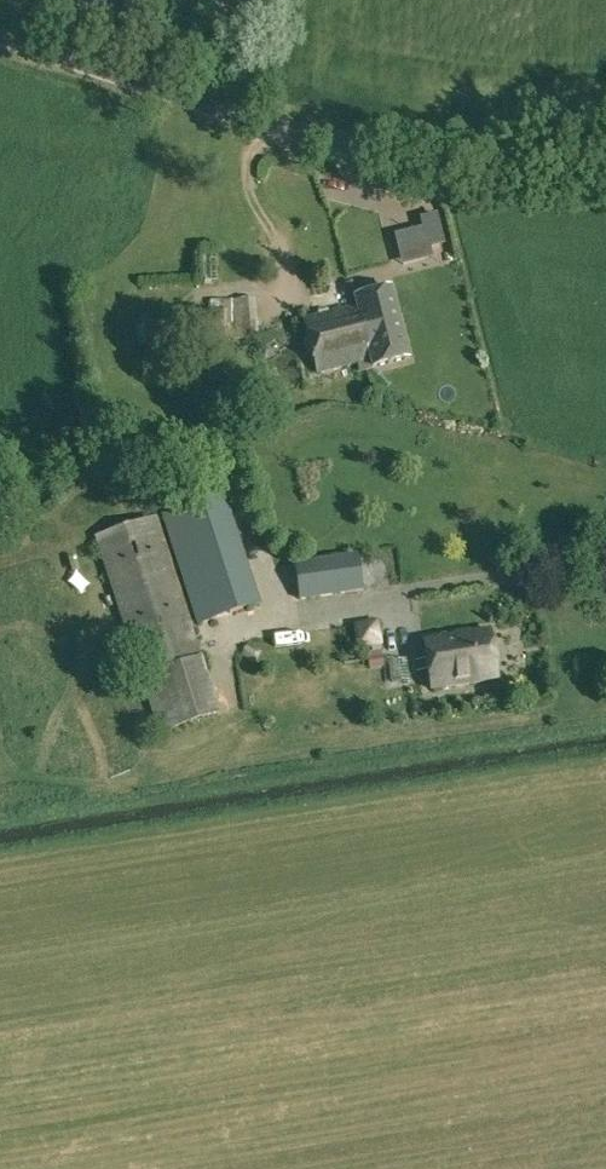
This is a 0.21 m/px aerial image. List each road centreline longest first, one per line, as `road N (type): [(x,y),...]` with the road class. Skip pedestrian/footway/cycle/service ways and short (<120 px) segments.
road 1 (unclassified): [(605,177),(450,163),(349,142),(0,36)]

